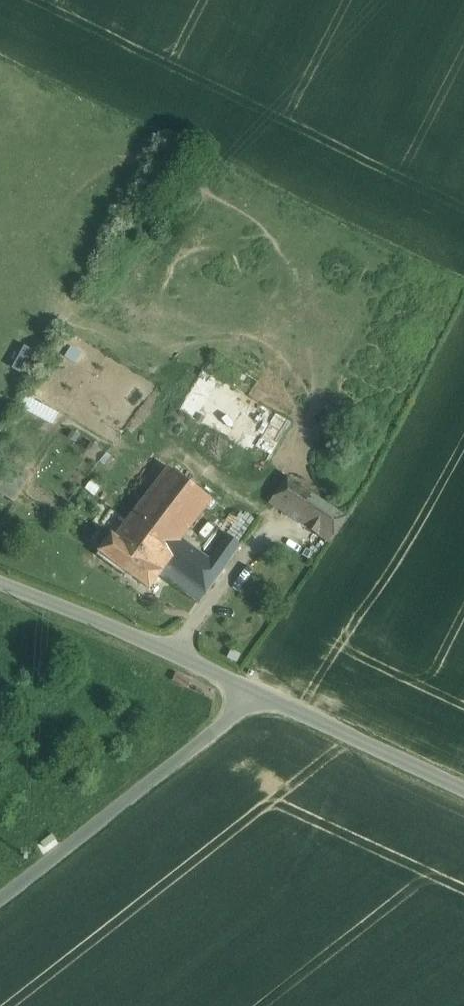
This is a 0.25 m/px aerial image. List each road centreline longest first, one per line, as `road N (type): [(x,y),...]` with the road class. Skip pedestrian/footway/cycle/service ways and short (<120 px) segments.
road 1 (unclassified): [(0,901),(268,699)]
road 2 (unclassified): [(268,699),(0,585)]
road 3 (unclassified): [(463,792),(268,699)]

